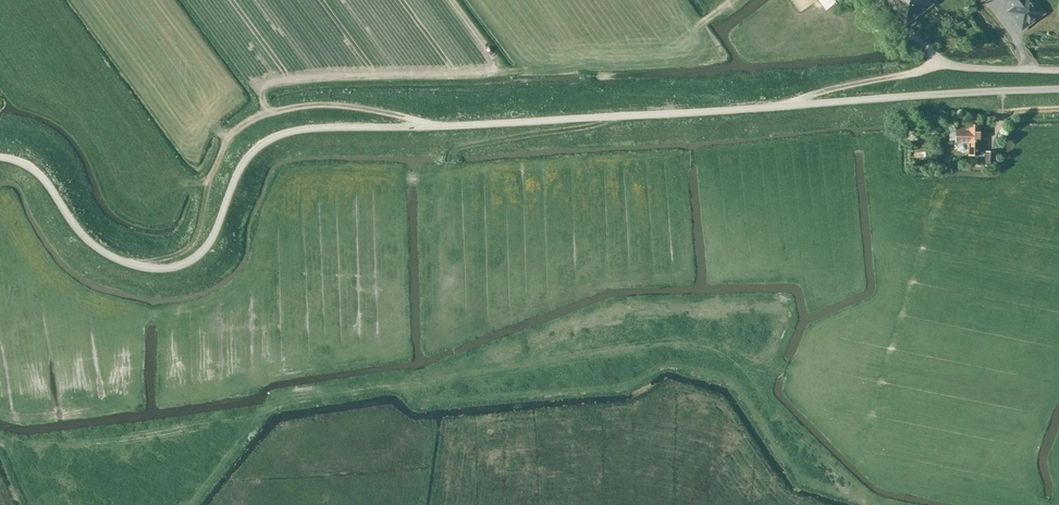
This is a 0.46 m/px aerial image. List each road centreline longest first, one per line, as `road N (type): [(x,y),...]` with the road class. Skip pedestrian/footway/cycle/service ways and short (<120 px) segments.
road 1 (unclassified): [(1058,88),(296,130),(248,156),(203,251),(166,268),(128,263),(98,248),(43,177),(0,157)]
road 2 (track): [(772,107),(939,66),(1058,72)]
road 3 (track): [(429,125),(334,105),(276,111),(237,128),(208,181),(193,183)]

